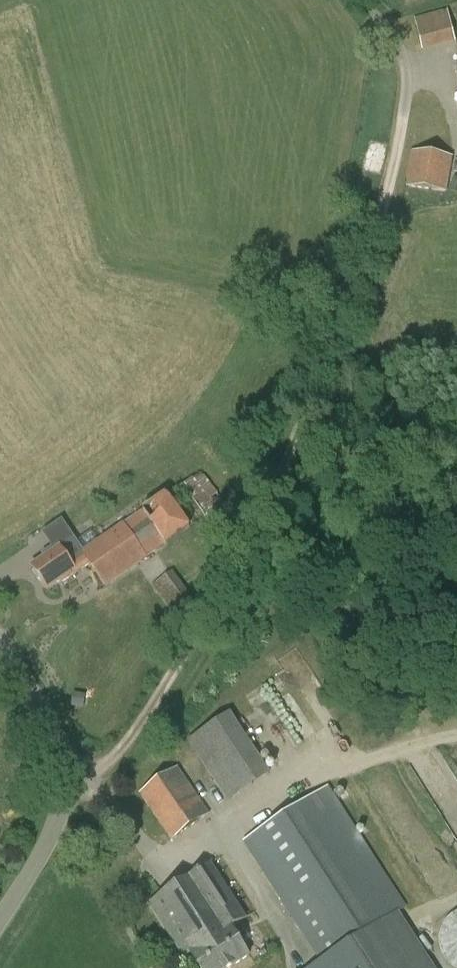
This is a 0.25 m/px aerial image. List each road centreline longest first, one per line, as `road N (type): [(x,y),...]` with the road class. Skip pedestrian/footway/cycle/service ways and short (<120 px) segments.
road 1 (track): [(72,782),(119,753),(221,595),(336,336),(390,186),(403,116)]
road 2 (unclassified): [(0,922),(58,830),(72,782),(65,748),(0,642)]
road 3 (unclassified): [(403,116),(402,54),(363,0)]

